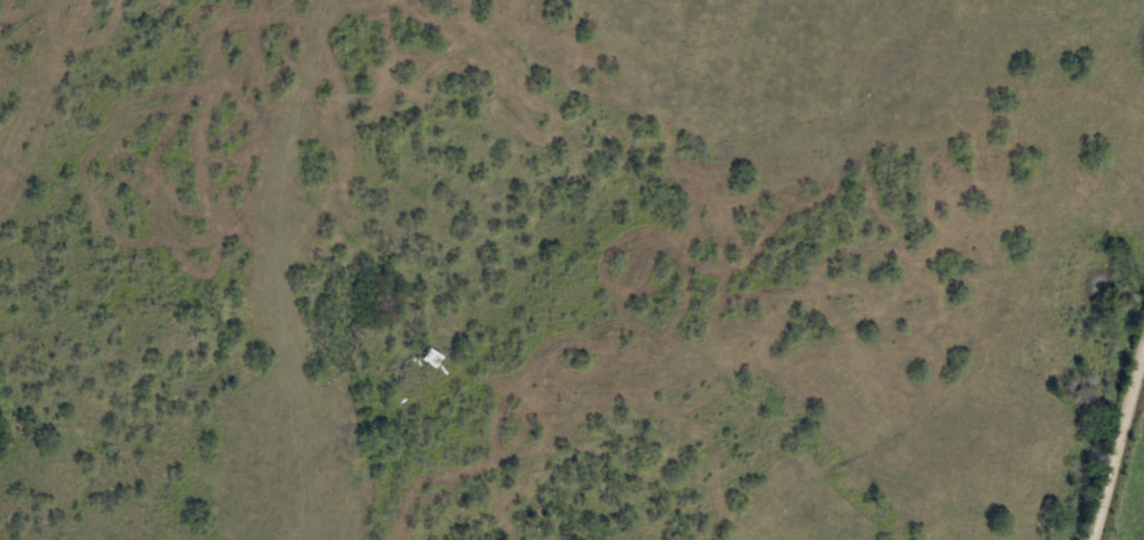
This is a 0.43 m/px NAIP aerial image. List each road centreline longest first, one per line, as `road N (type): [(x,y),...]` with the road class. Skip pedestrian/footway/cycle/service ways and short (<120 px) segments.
road 1 (residential): [(1095,539),(1143,369)]

